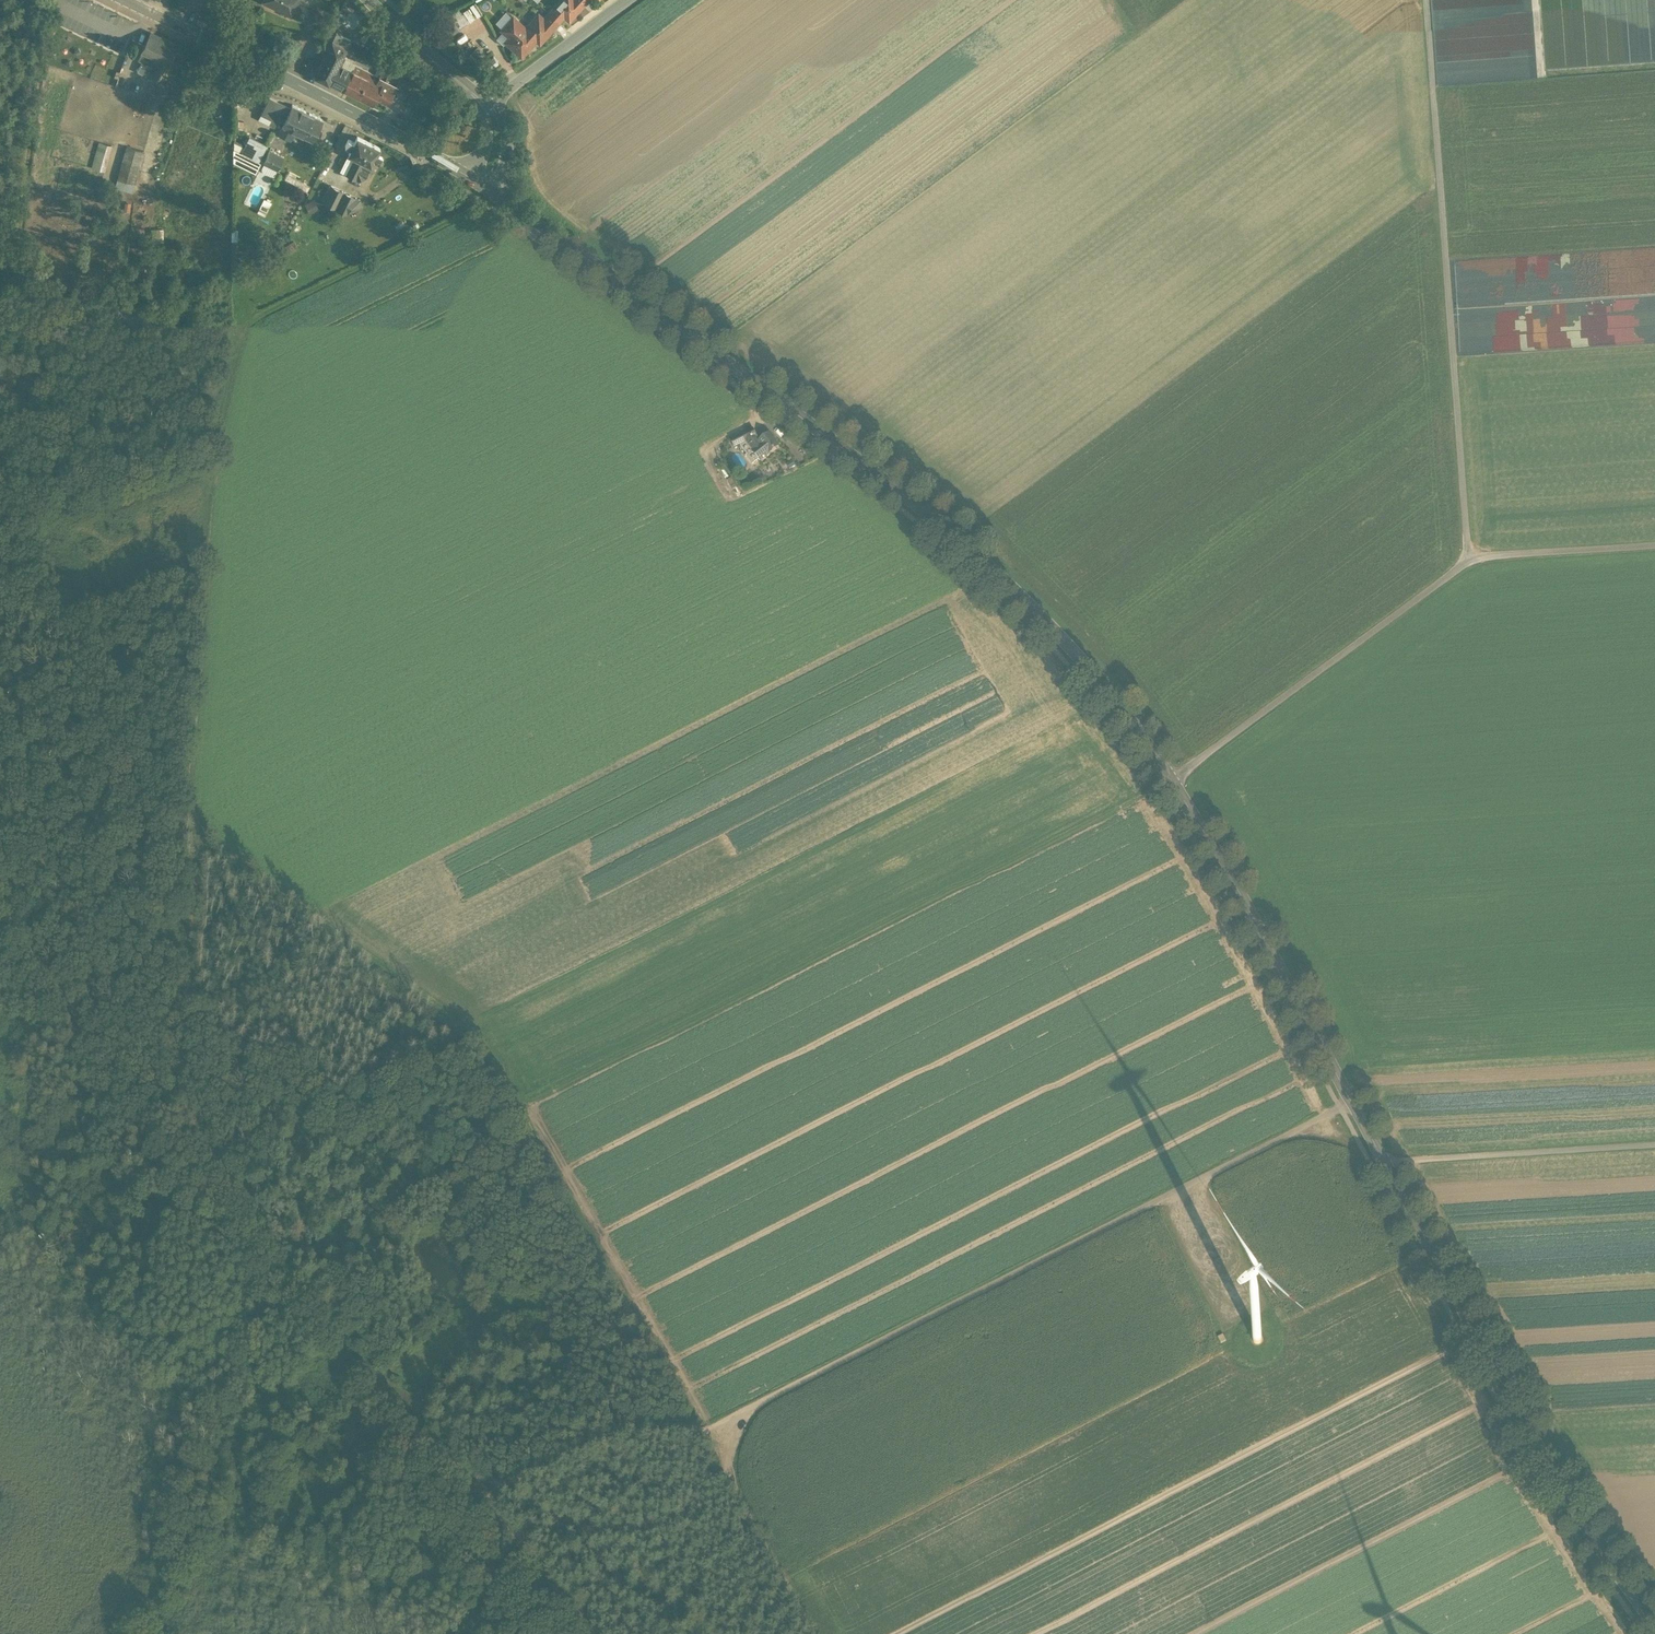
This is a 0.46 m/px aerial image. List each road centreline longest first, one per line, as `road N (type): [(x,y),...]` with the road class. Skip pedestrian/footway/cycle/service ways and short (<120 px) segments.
road 1 (track): [(808,1633),(486,1044),(193,824)]
road 2 (track): [(1340,1117),(702,1441),(625,1436),(514,1488),(461,1492)]
road 3 (secondary): [(491,192),(923,512),(1096,681),(1172,784)]
road 4 (track): [(193,824),(182,812),(230,336),(491,192)]
road 5 (track): [(522,1110),(1172,784)]
road 6 (unclassified): [(1470,561),(1427,0)]
road 7 (secondary): [(1387,1173),(1534,1447),(1654,1629)]
road 8 (track): [(290,1287),(200,1140),(182,1061),(193,824)]
road 9 (track): [(265,1292),(207,1191),(119,1083),(0,883)]
road 10 (secondary): [(1172,784),(1387,1173)]
road 11 (unclassified): [(1470,561),(1172,784)]
road 12 (track): [(51,0),(9,329)]
road 13 (track): [(486,1044),(387,1092),(200,1140)]
road 14 (secondary): [(230,52),(468,176)]
road 15 (unclassified): [(1654,1155),(1387,1173)]
road 16 (track): [(461,1492),(290,1287)]
road 17 (track): [(0,332),(115,307),(127,286),(137,199)]
road 18 (track): [(265,1292),(198,1481)]
road 19 (track): [(581,1633),(461,1492)]
road 20 (unclassified): [(1654,549),(1470,561)]
road 21 (tertiary): [(486,106),(624,0)]
road 22 (track): [(156,1633),(198,1481)]
road 23 (secondary): [(370,0),(486,106)]
road 24 (track): [(1181,1199),(1244,1327)]

